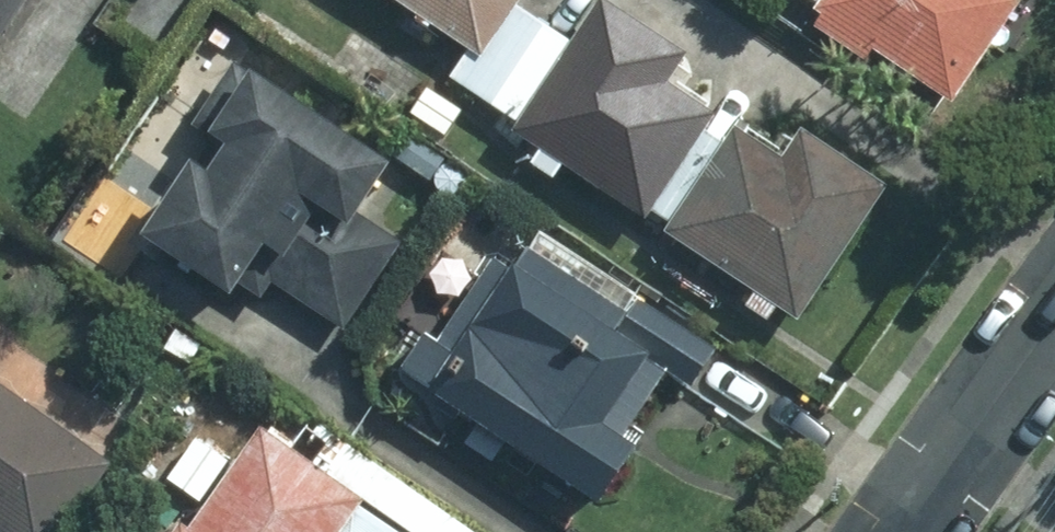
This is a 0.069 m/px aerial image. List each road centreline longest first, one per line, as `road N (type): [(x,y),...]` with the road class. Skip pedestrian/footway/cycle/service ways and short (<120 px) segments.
road 1 (tertiary): [(906,531),(1054,325)]

